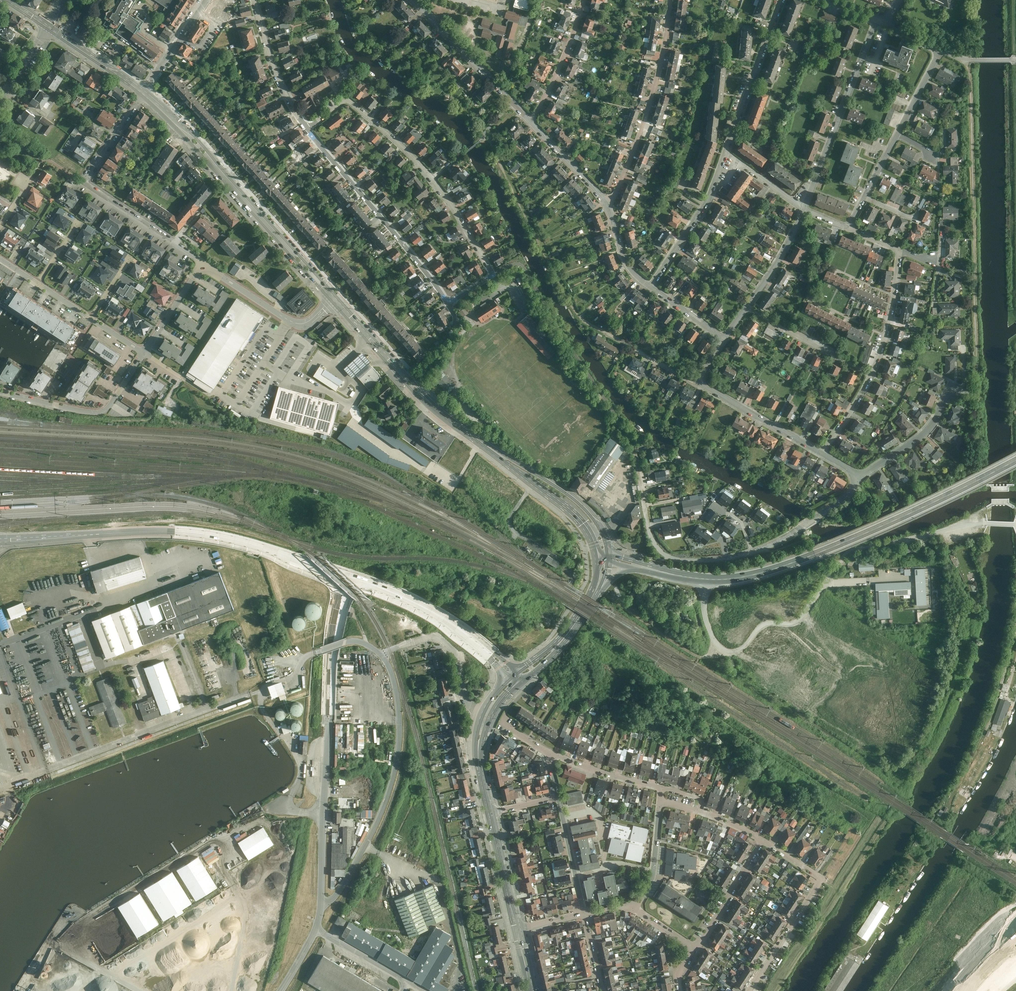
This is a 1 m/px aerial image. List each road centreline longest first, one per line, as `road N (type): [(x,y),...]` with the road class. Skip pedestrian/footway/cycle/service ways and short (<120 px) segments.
road 1 (residential): [(346,578),(330,663),(322,908),(278,990)]
road 2 (unclassified): [(703,580),(714,640),(735,652),(764,625),(801,621),(850,553),(951,527),(1015,525)]
road 3 (secondary): [(0,540),(173,532),(246,545),(346,578)]
road 4 (primary): [(703,580),(752,575),(815,555),(1015,460)]
road 5 (residential): [(633,450),(653,542),(681,560),(764,548),(844,500),(860,477)]
road 6 (tertiary): [(334,300),(144,93)]
road 7 (residential): [(308,129),(346,100),(367,115),(434,181),(493,275)]
road 8 (residential): [(144,93),(84,183),(204,264)]
road 9 (unclassified): [(251,694),(21,781)]
road 10 (residential): [(308,129),(449,303)]
road 11 (residential): [(608,208),(654,92),(671,0)]
road 12 (tertiary): [(480,444),(433,407),(334,300)]
road 13 (residential): [(749,990),(822,879),(763,841)]
road 14 (residential): [(877,21),(803,209)]
road 15 (secondary): [(346,578),(439,617),(516,681)]
road 16 (track): [(491,143),(584,321)]
road 17 (residential): [(0,392),(106,410),(145,352)]
road 18 (tertiary): [(608,557),(600,530),(578,504),(480,444)]
road 19 (residential): [(0,258),(145,352)]
road 20 (residential): [(531,122),(413,0)]
road 21 (residential): [(782,0),(726,155)]
road 22 (tertiary): [(480,444),(572,514),(595,557)]
road 23 (residential): [(204,264),(298,324),(312,322),(334,300)]
road 24 (residential): [(726,155),(708,201),(651,288)]
road 25 (secondary): [(516,681),(492,705),(481,733),(489,814)]
road 26 (residential): [(698,383),(822,453)]
road 27 (residential): [(747,308),(872,374)]
road 28 (residential): [(255,0),(277,75),(308,129)]
road 29 (residential): [(585,0),(531,122)]
road 30 (residential): [(860,477),(924,434),(951,387)]
road 31 (residential): [(661,802),(662,789),(550,755)]
road 32 (residential): [(584,321),(698,383)]
road 33 (residential): [(695,949),(763,841)]
road 34 (residential): [(872,374),(900,251)]

